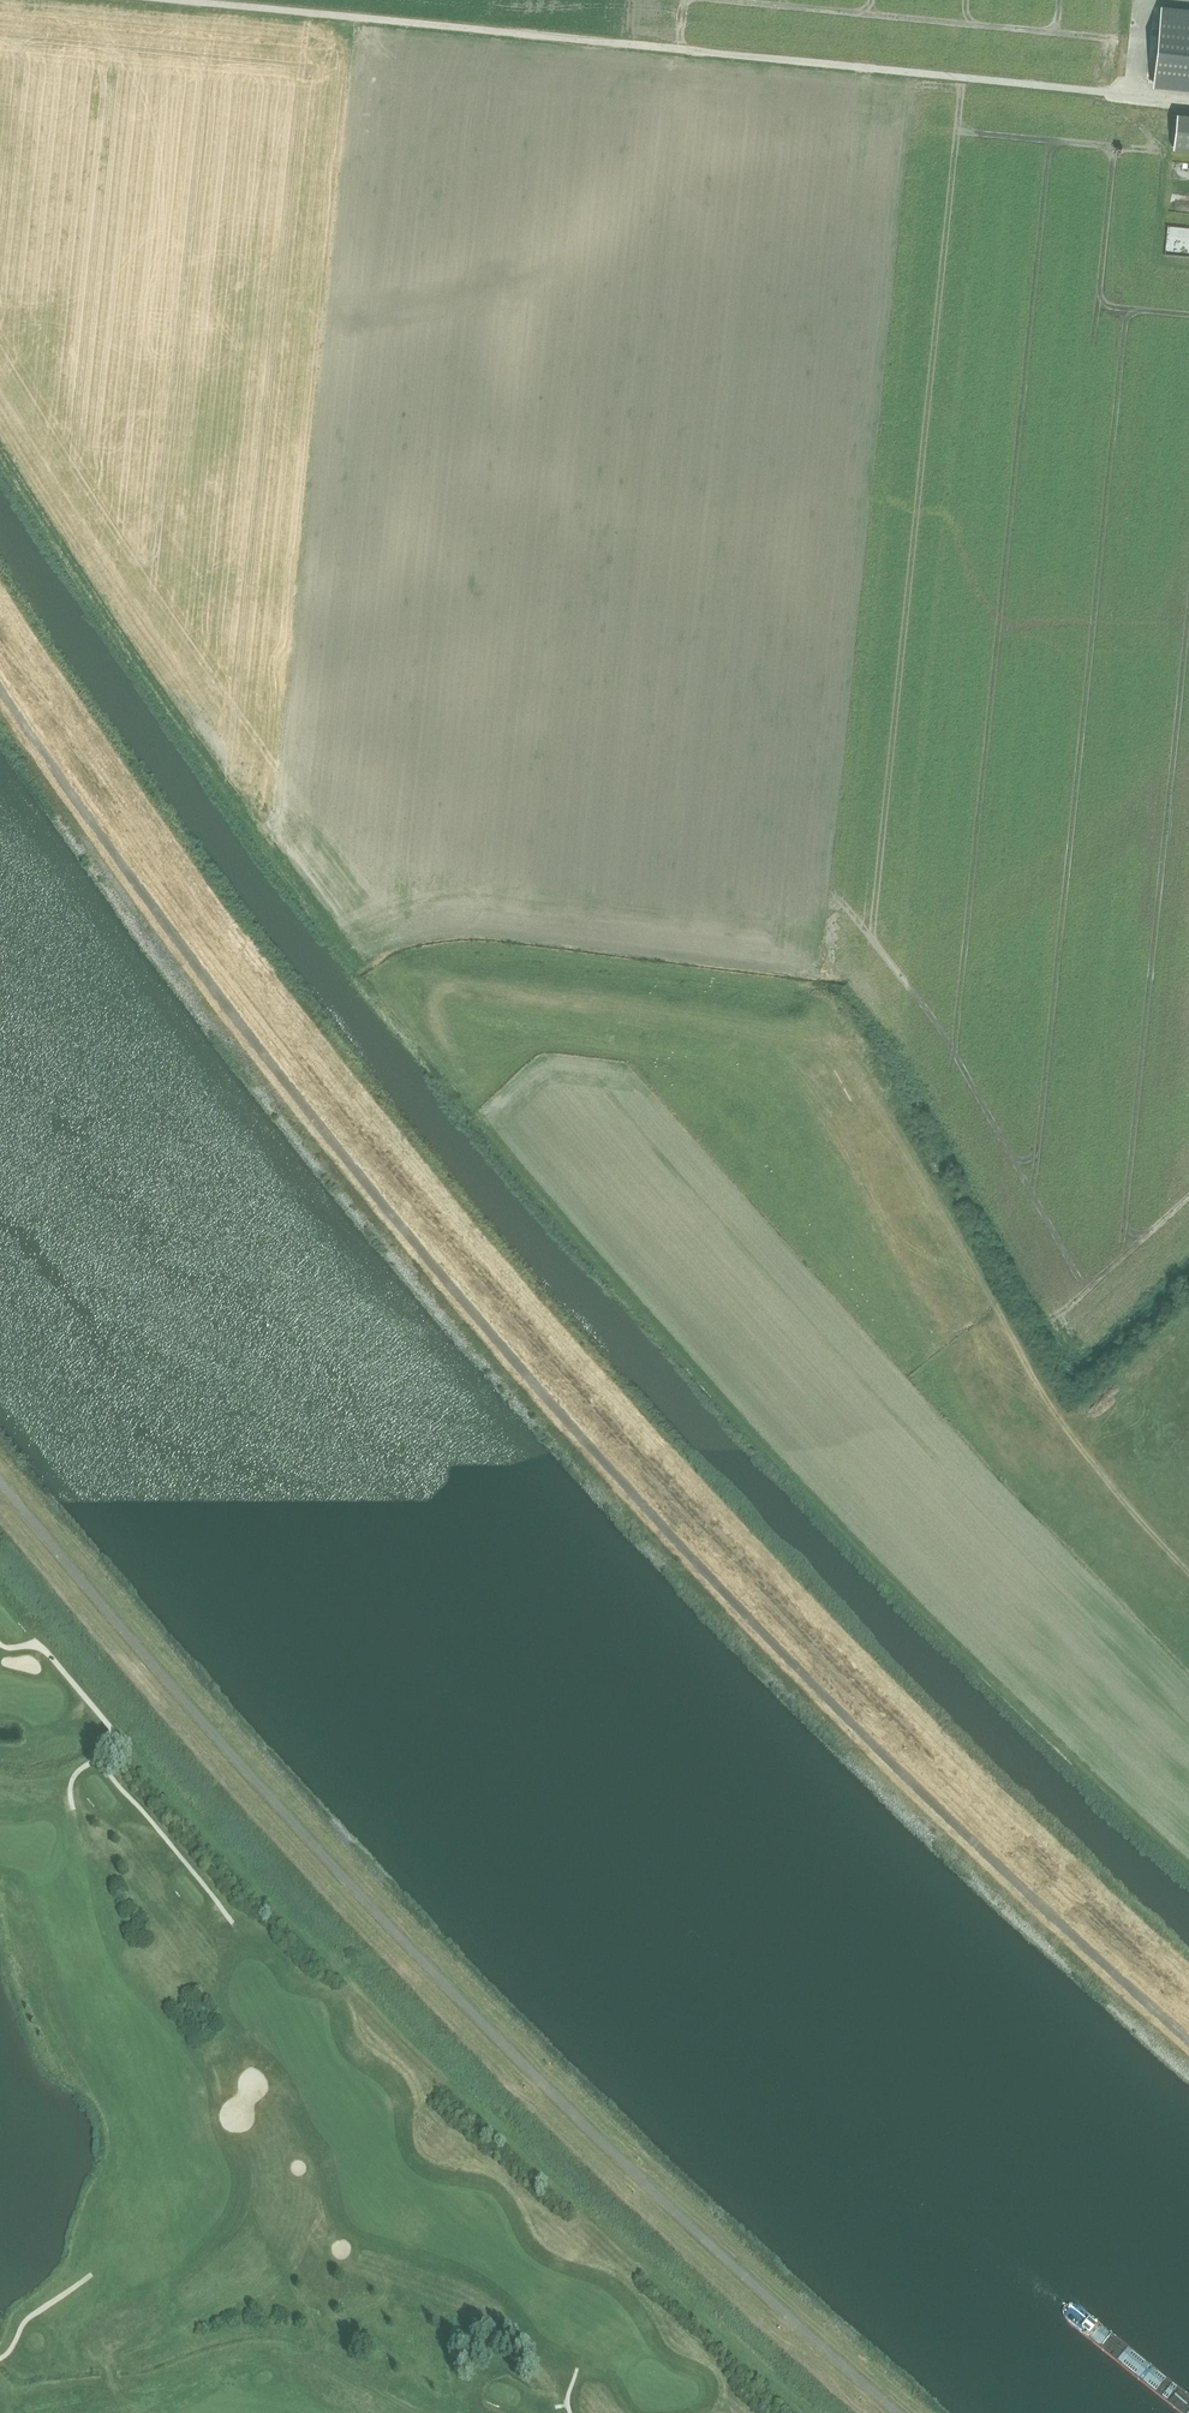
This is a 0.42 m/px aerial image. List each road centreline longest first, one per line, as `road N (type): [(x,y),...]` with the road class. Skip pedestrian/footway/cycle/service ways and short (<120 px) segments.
road 1 (unclassified): [(1188,2043),(867,1740),(505,1358),(264,1054),(0,689)]

